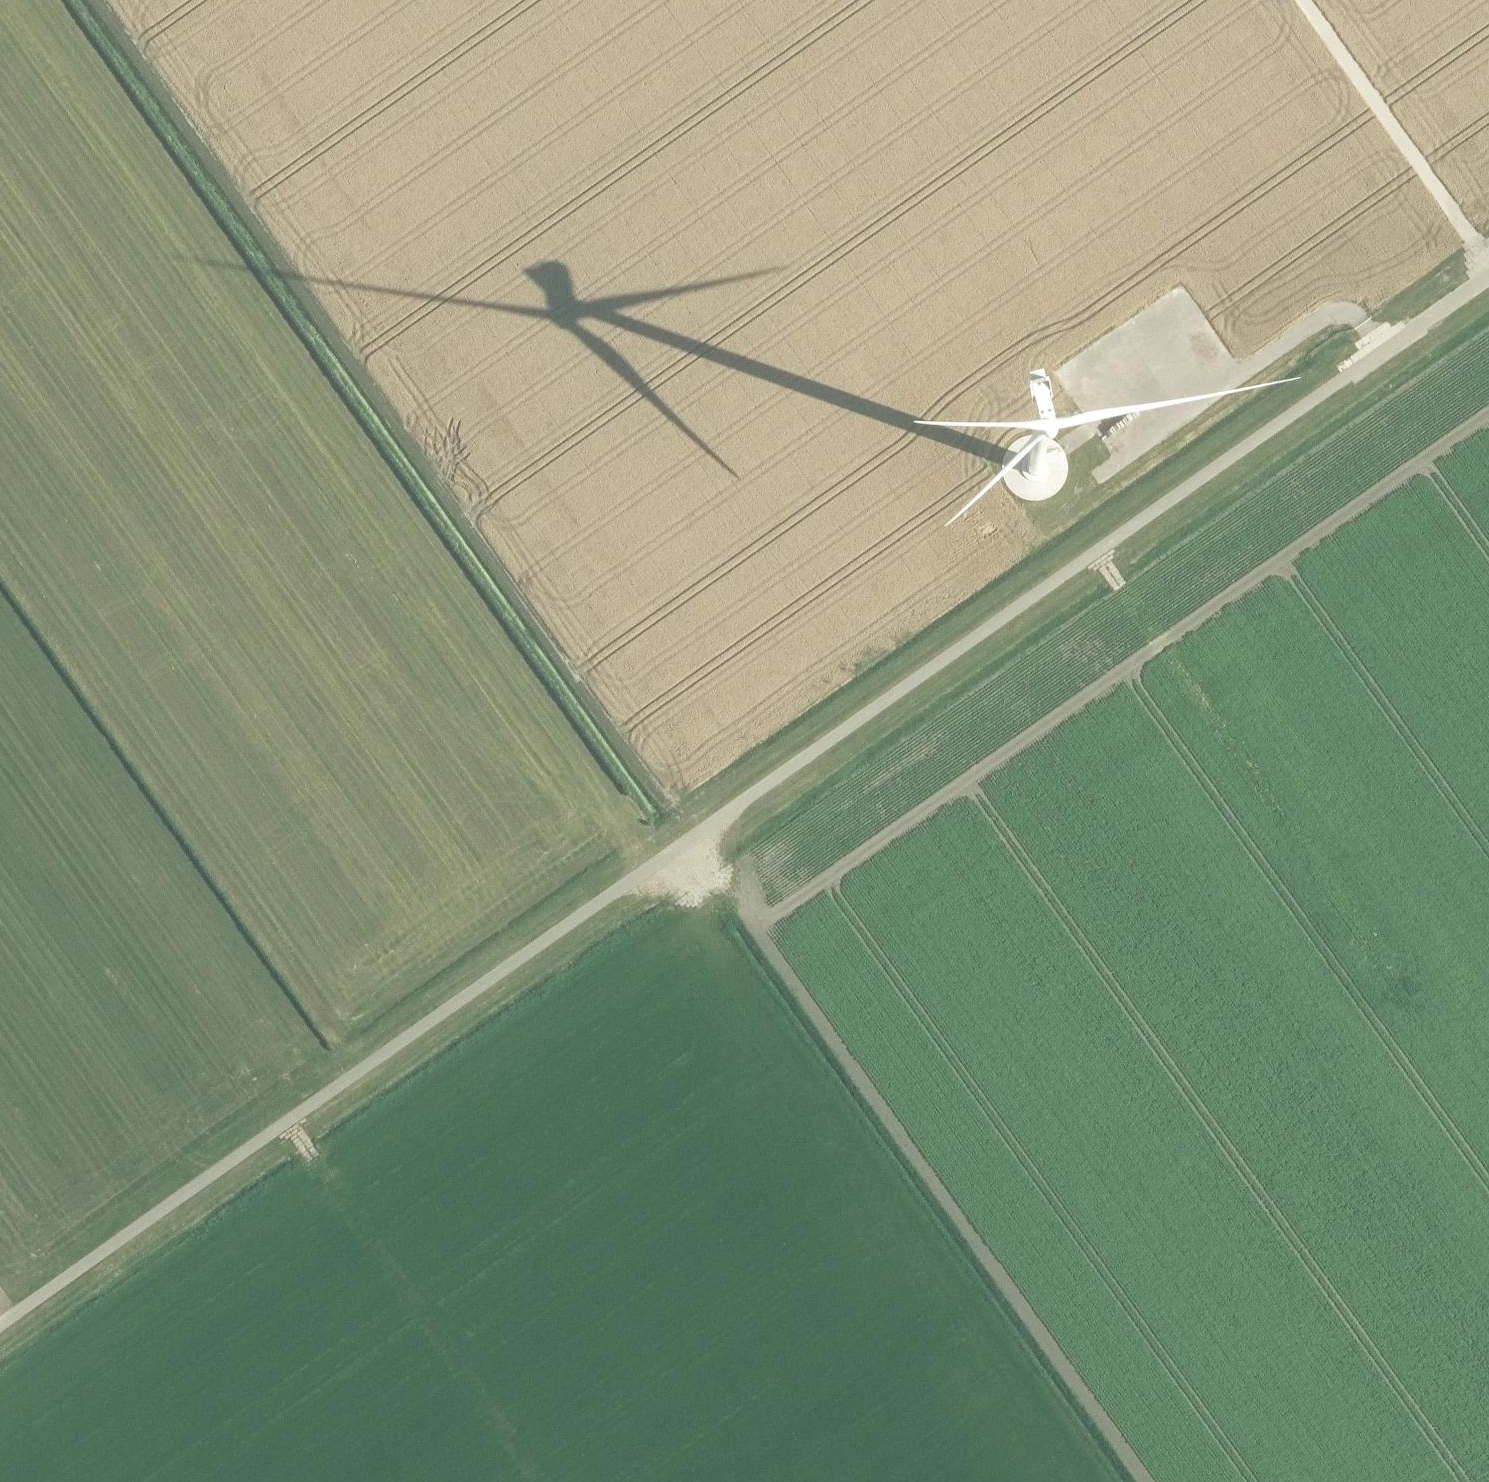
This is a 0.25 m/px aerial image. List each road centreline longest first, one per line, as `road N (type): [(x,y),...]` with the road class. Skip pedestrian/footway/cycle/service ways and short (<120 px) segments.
road 1 (unclassified): [(1488,278),(0,1326)]

